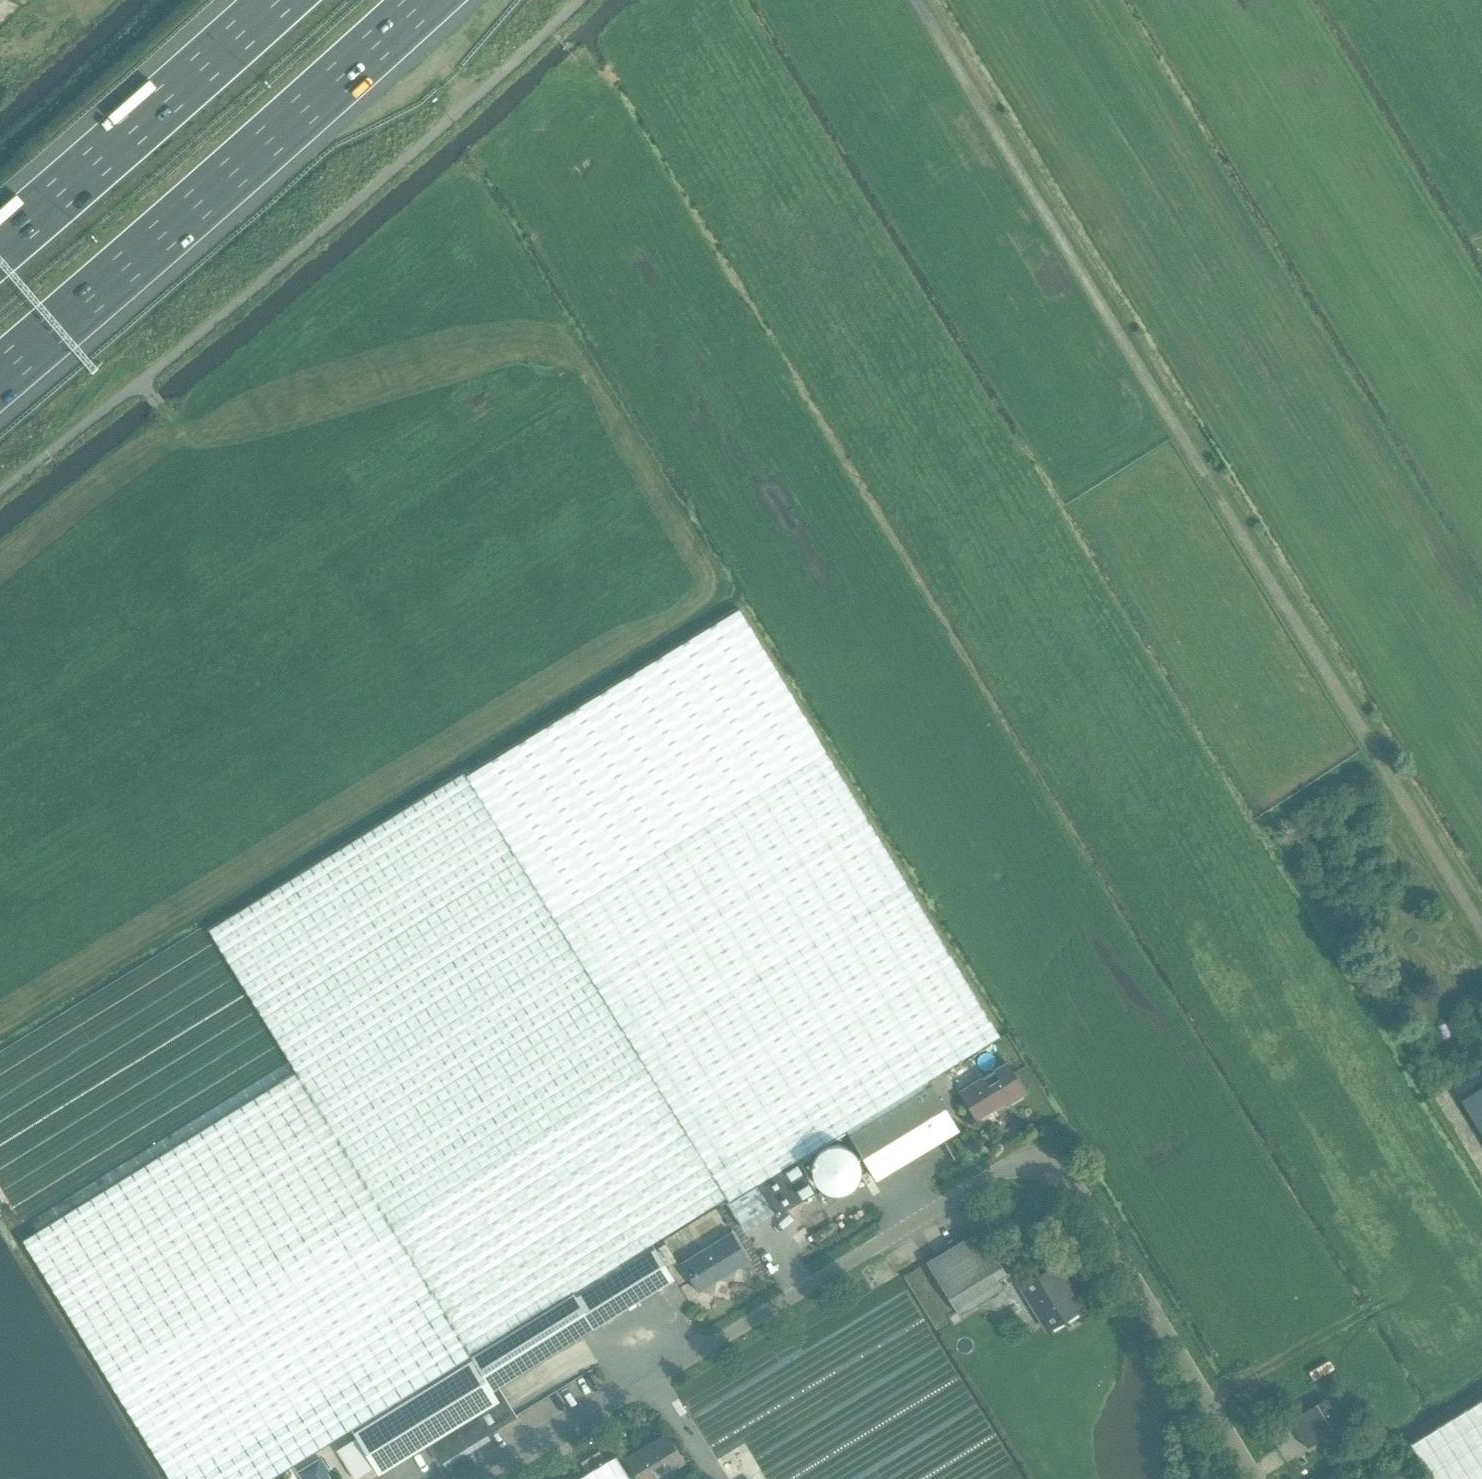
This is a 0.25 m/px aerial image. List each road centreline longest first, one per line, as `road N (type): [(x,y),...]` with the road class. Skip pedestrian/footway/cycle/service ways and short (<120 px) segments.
road 1 (unclassified): [(0,492),(246,295),(579,0)]
road 2 (unclassified): [(477,1478),(1004,1168),(1056,1170)]
road 3 (motorway): [(0,376),(419,0)]
road 4 (motorway): [(276,0),(0,250)]
road 5 (unclassified): [(1254,1478),(1084,1200),(1056,1170)]

